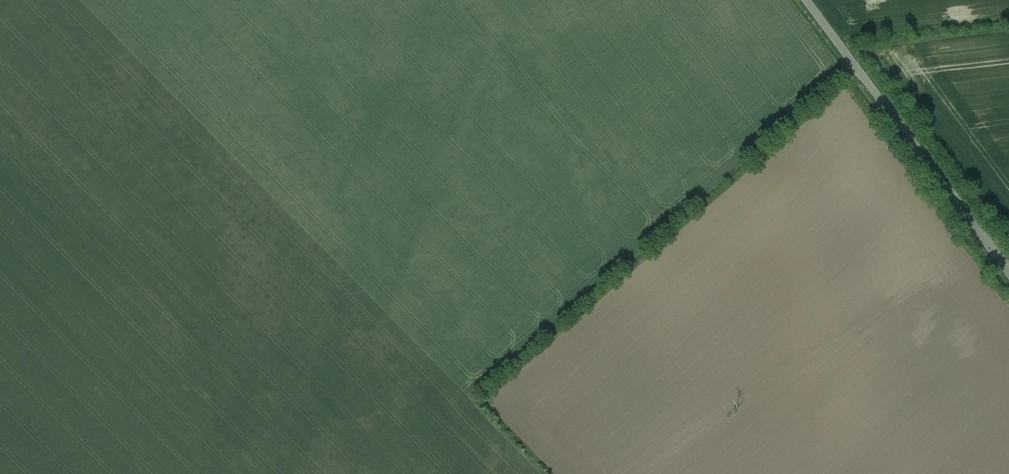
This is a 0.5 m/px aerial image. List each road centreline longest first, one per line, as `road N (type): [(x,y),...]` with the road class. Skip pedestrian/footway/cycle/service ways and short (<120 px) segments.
road 1 (unclassified): [(804,0),(1008,276)]

